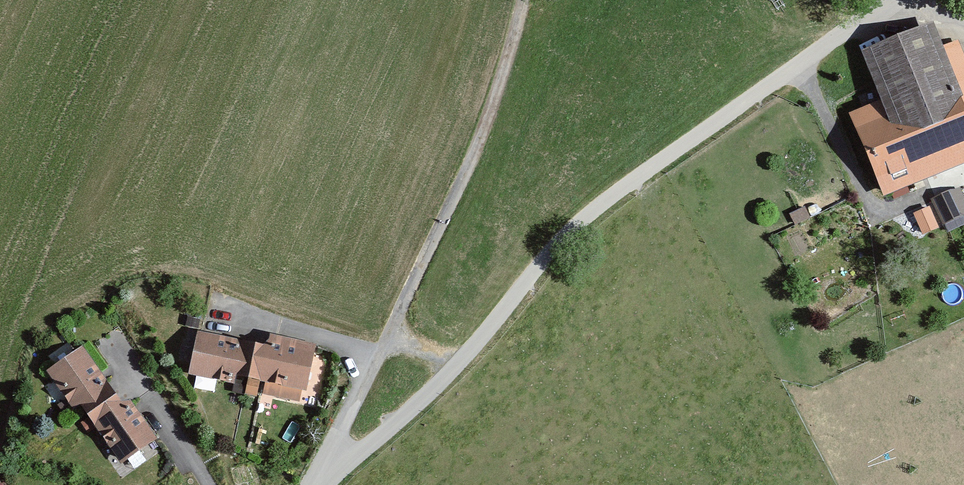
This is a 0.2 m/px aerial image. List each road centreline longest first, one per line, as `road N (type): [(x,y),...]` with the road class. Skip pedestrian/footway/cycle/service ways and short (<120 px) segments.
road 1 (unclassified): [(893,0),(626,195),(458,360),(313,484)]
road 2 (track): [(520,0),(485,124),(448,214),(317,479)]
road 3 (residential): [(206,484),(118,358)]

